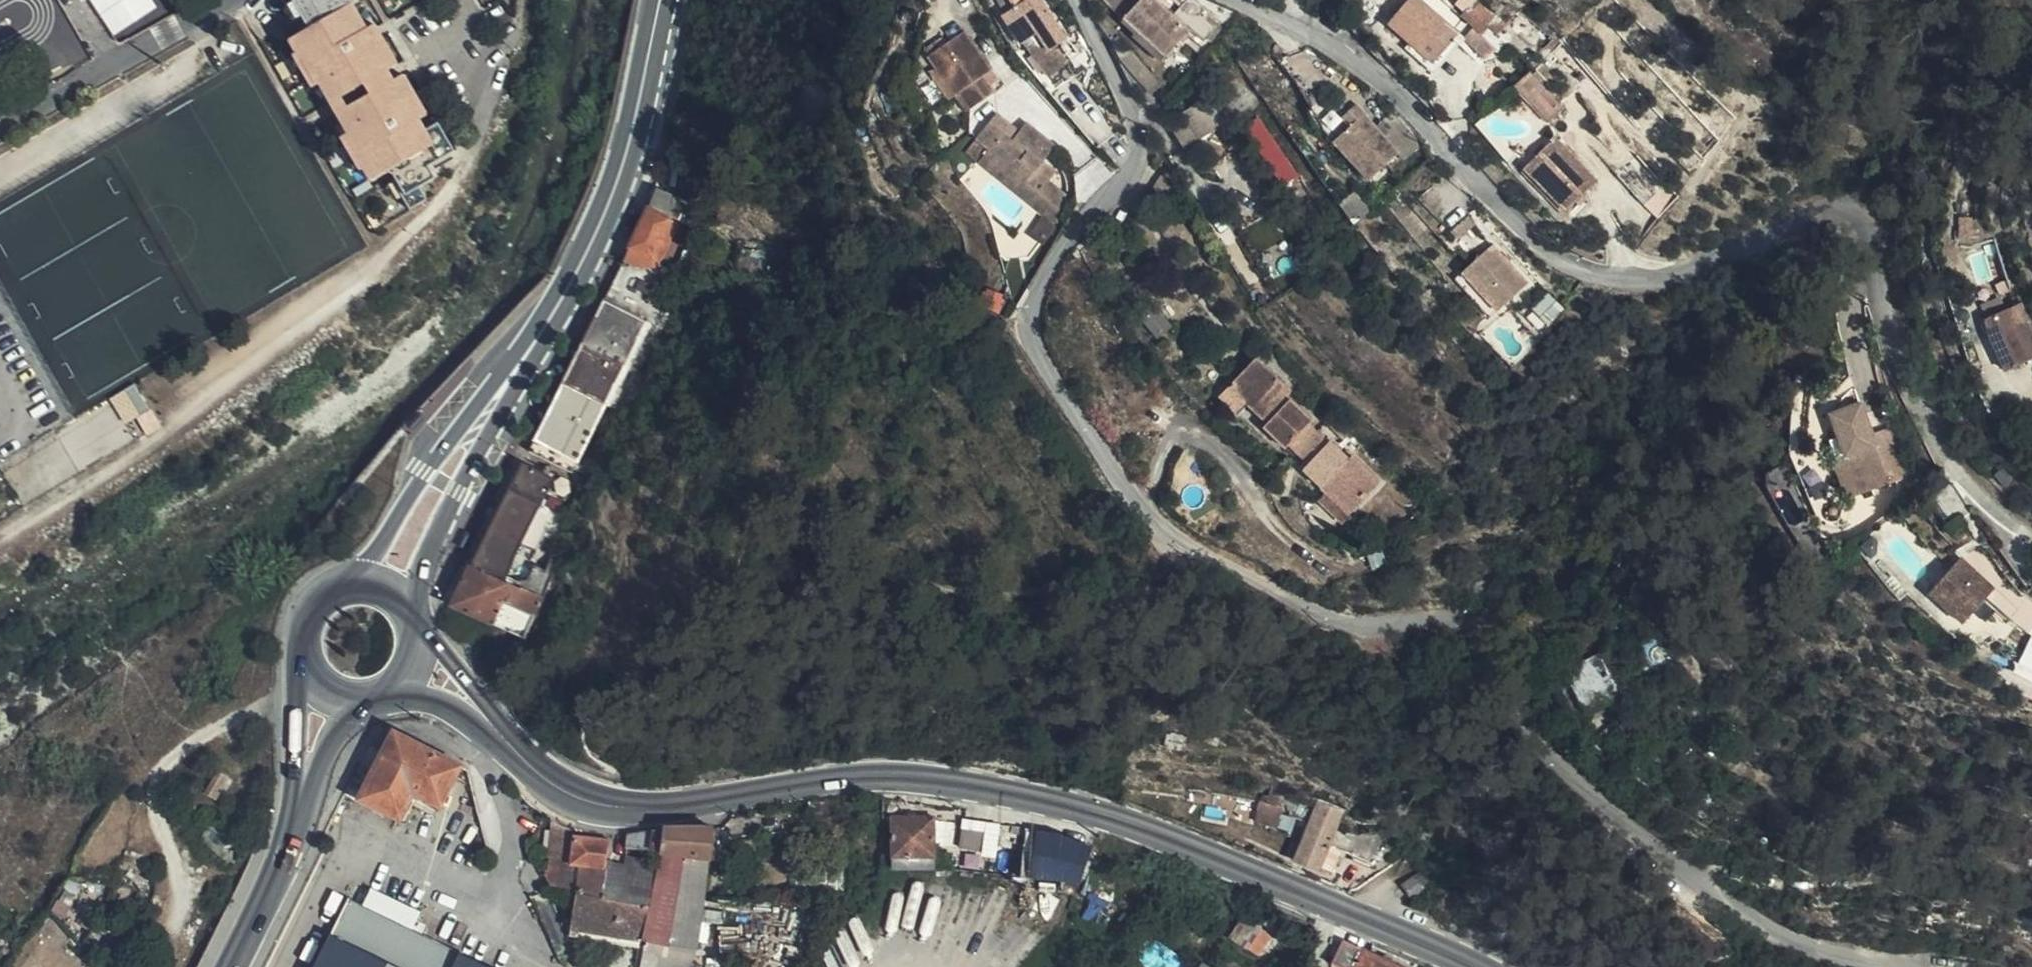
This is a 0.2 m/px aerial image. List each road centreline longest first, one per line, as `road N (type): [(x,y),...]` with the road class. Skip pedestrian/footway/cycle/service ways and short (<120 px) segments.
road 1 (unclassified): [(1910,966),(1753,919),(1565,776),(1481,634),(1443,618),(1335,620),(1210,561),(1138,508),(1030,350),(1026,332),(1069,240),(1129,179),(1137,155),(1132,120),(1077,0)]
road 2 (unclassified): [(1229,0),(1369,71),(1554,260),(1597,277),(1642,284),(1681,279),(1809,212),(1833,207),(1849,217),(1896,360),(1949,468),(2014,534)]
road 3 (tertiary): [(517,752),(572,796),(608,805),(690,806),(874,776),(921,777),(1088,809),(1483,966)]
road 4 (tertiary): [(579,271),(425,472),(351,585)]
road 5 (tertiary): [(409,613),(444,522),(579,271)]
road 6 (tertiary): [(579,271),(622,177),(662,0)]
road 7 (residential): [(230,0),(0,134)]
road 8 (tertiary): [(300,795),(287,850),(229,966)]
road 9 (tertiary): [(517,752),(416,630)]
road 10 (tertiary): [(388,694),(435,701),(517,752)]
road 11 (tertiary): [(300,657),(300,795)]

